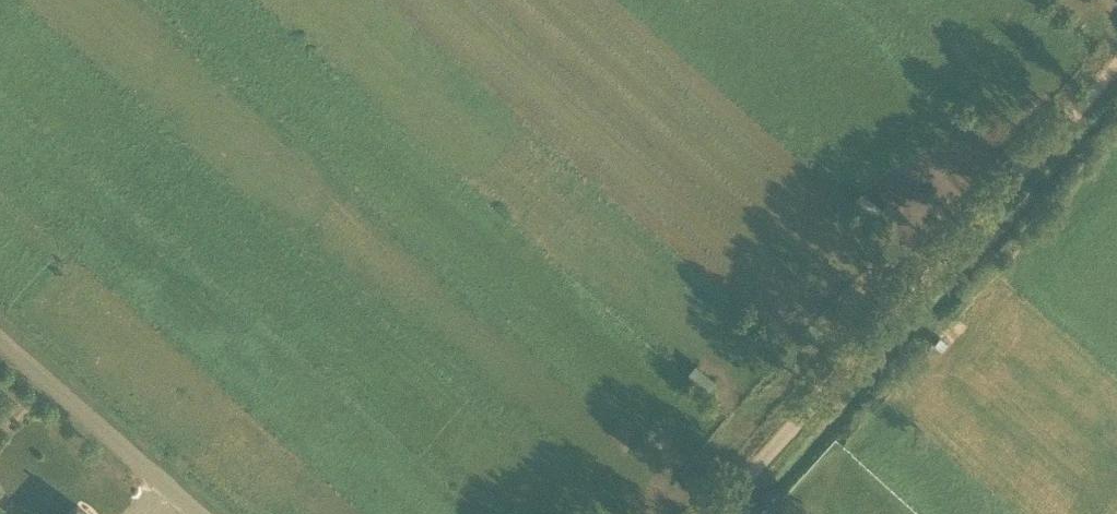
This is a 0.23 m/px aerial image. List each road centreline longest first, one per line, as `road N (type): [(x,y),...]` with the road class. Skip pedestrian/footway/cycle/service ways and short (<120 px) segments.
road 1 (track): [(832,394),(1116,81)]
road 2 (unclassified): [(0,337),(206,513)]
road 3 (unclassified): [(722,513),(832,394)]

